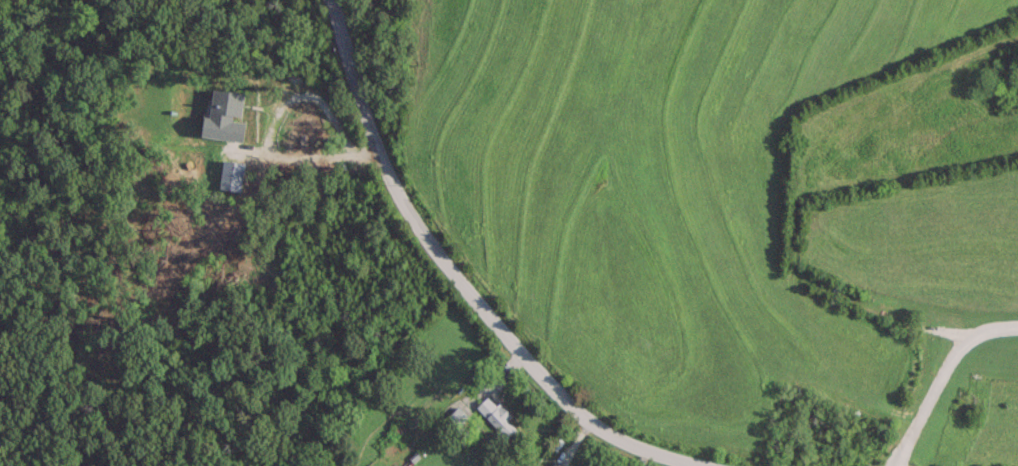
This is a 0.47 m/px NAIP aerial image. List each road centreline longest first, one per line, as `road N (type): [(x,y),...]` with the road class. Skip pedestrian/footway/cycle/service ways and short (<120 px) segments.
road 1 (residential): [(698,465),(588,421),(549,389),(435,253),(389,184),(327,0)]

